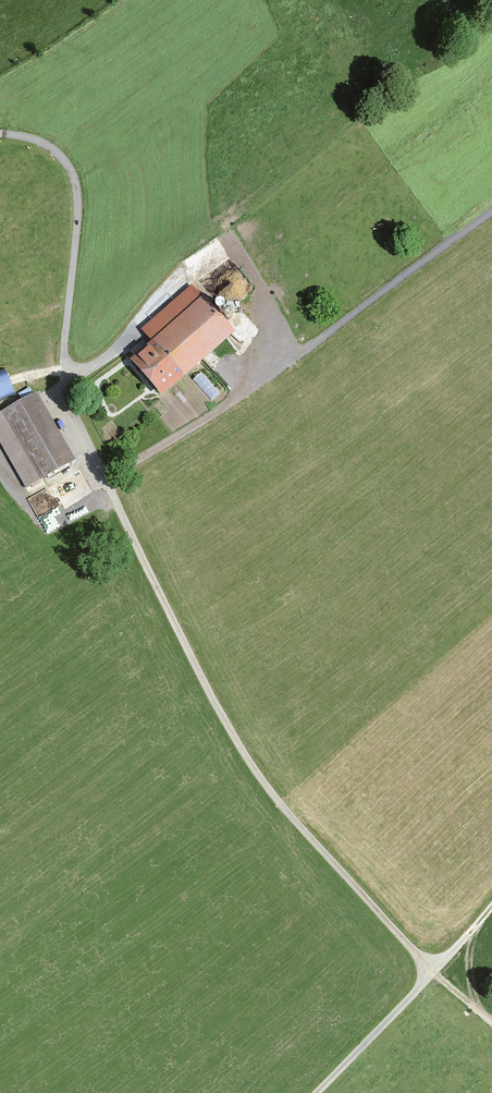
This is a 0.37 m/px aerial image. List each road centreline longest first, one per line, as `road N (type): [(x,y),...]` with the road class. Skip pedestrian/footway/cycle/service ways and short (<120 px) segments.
road 1 (track): [(437,969),(280,805),(216,700),(82,423),(65,364),(81,204),(70,160),(36,139),(0,136)]
road 2 (track): [(317,1092),(437,969)]

